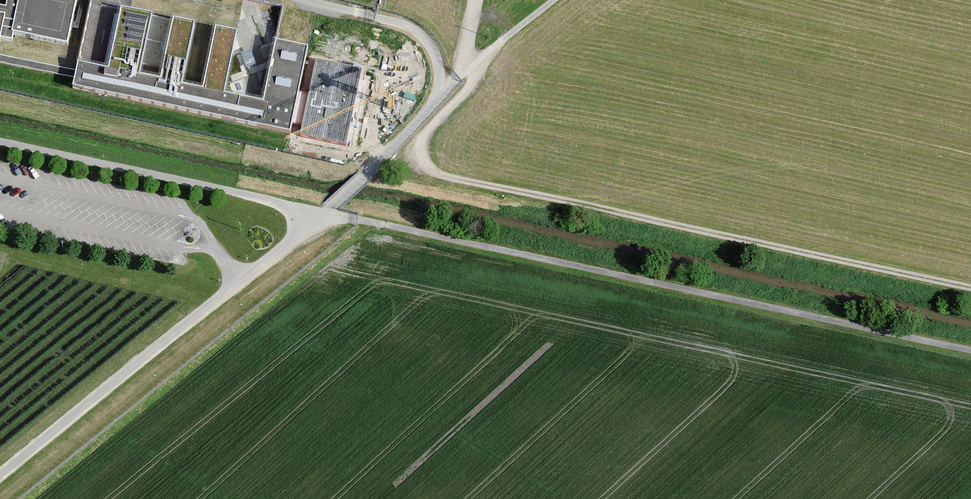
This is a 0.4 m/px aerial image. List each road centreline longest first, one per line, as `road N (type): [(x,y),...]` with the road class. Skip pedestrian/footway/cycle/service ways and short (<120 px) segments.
road 1 (track): [(970,288),(431,173),(419,145),(489,53)]
road 2 (track): [(970,351),(322,213)]
road 3 (unclassified): [(322,213),(0,478)]
road 4 (track): [(440,95),(553,0)]

